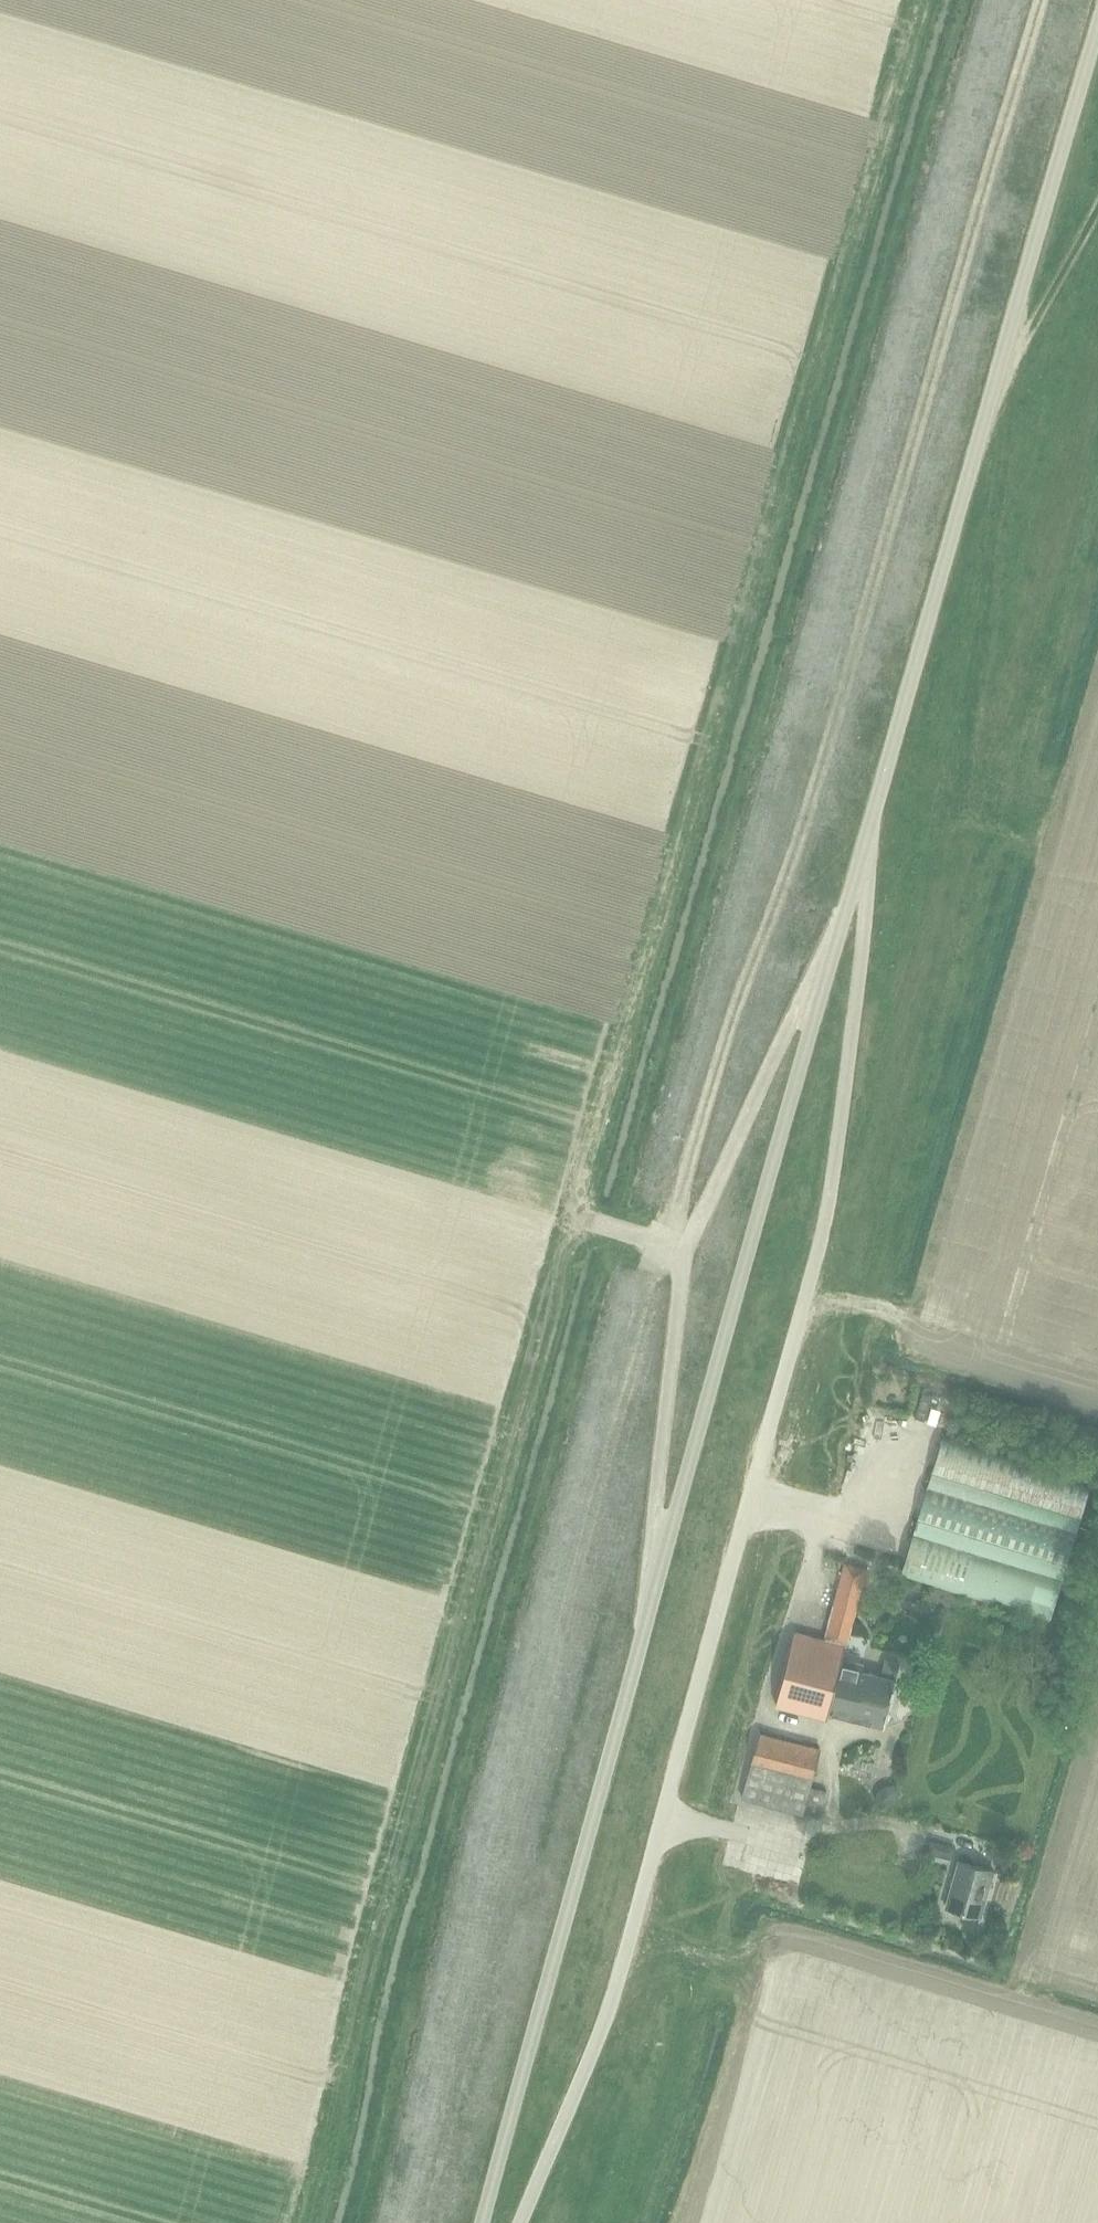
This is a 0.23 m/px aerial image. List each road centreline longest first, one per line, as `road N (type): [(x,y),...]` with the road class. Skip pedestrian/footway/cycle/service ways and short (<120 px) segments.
road 1 (tertiary): [(481,2222),(1097,23)]

